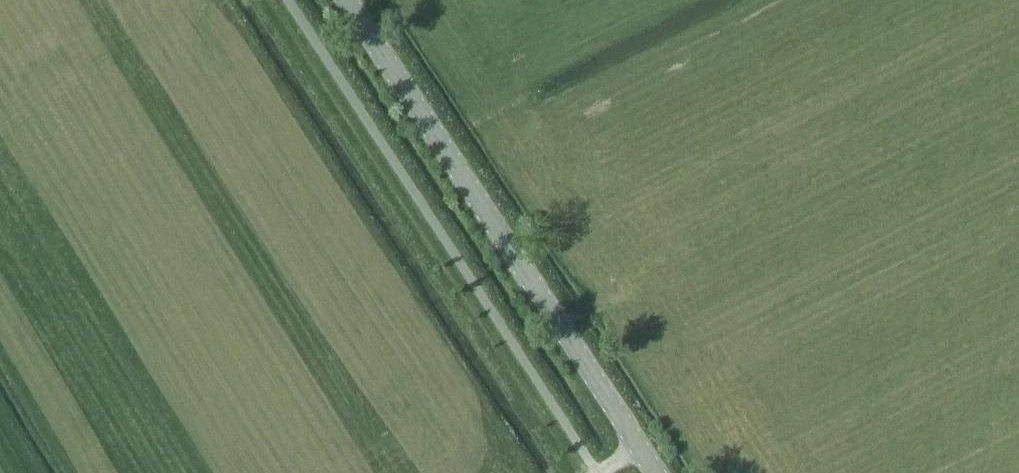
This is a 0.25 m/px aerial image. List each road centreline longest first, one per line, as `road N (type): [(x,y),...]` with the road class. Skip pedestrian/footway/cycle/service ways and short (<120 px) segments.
road 1 (tertiary): [(656,472),(346,0)]

